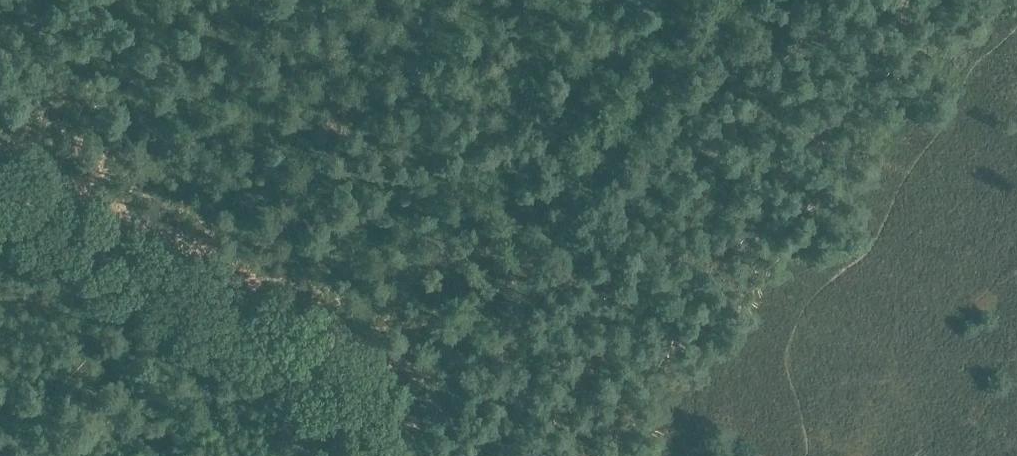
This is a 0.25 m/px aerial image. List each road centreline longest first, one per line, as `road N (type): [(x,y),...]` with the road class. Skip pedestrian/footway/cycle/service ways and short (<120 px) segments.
road 1 (track): [(268,343),(0,187)]

